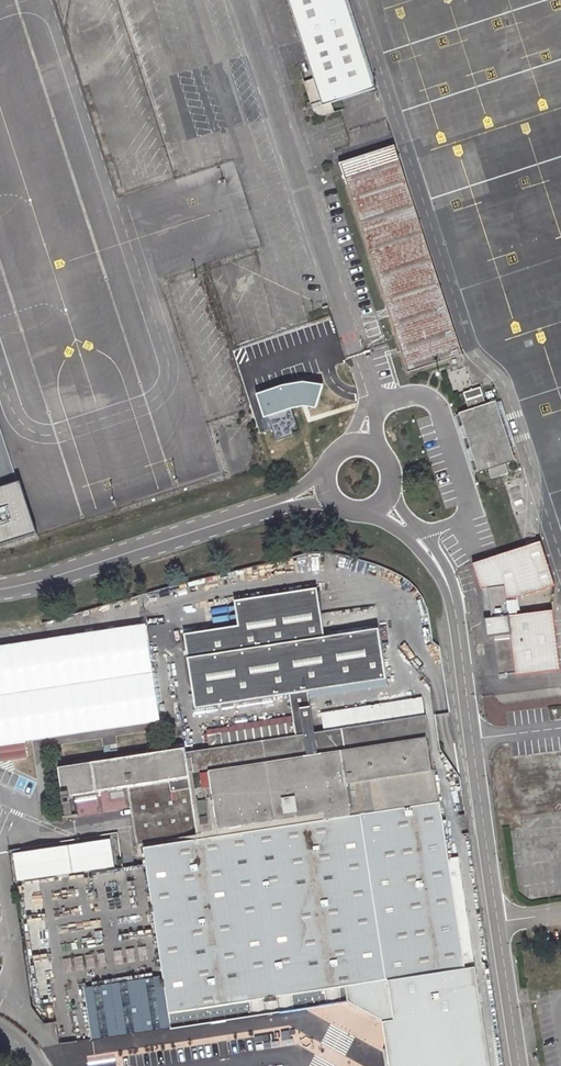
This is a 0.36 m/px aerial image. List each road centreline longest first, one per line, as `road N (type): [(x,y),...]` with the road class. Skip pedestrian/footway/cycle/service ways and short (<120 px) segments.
road 1 (unclassified): [(520,1065),(454,605),(414,535)]
road 2 (unclassified): [(0,588),(254,512)]

